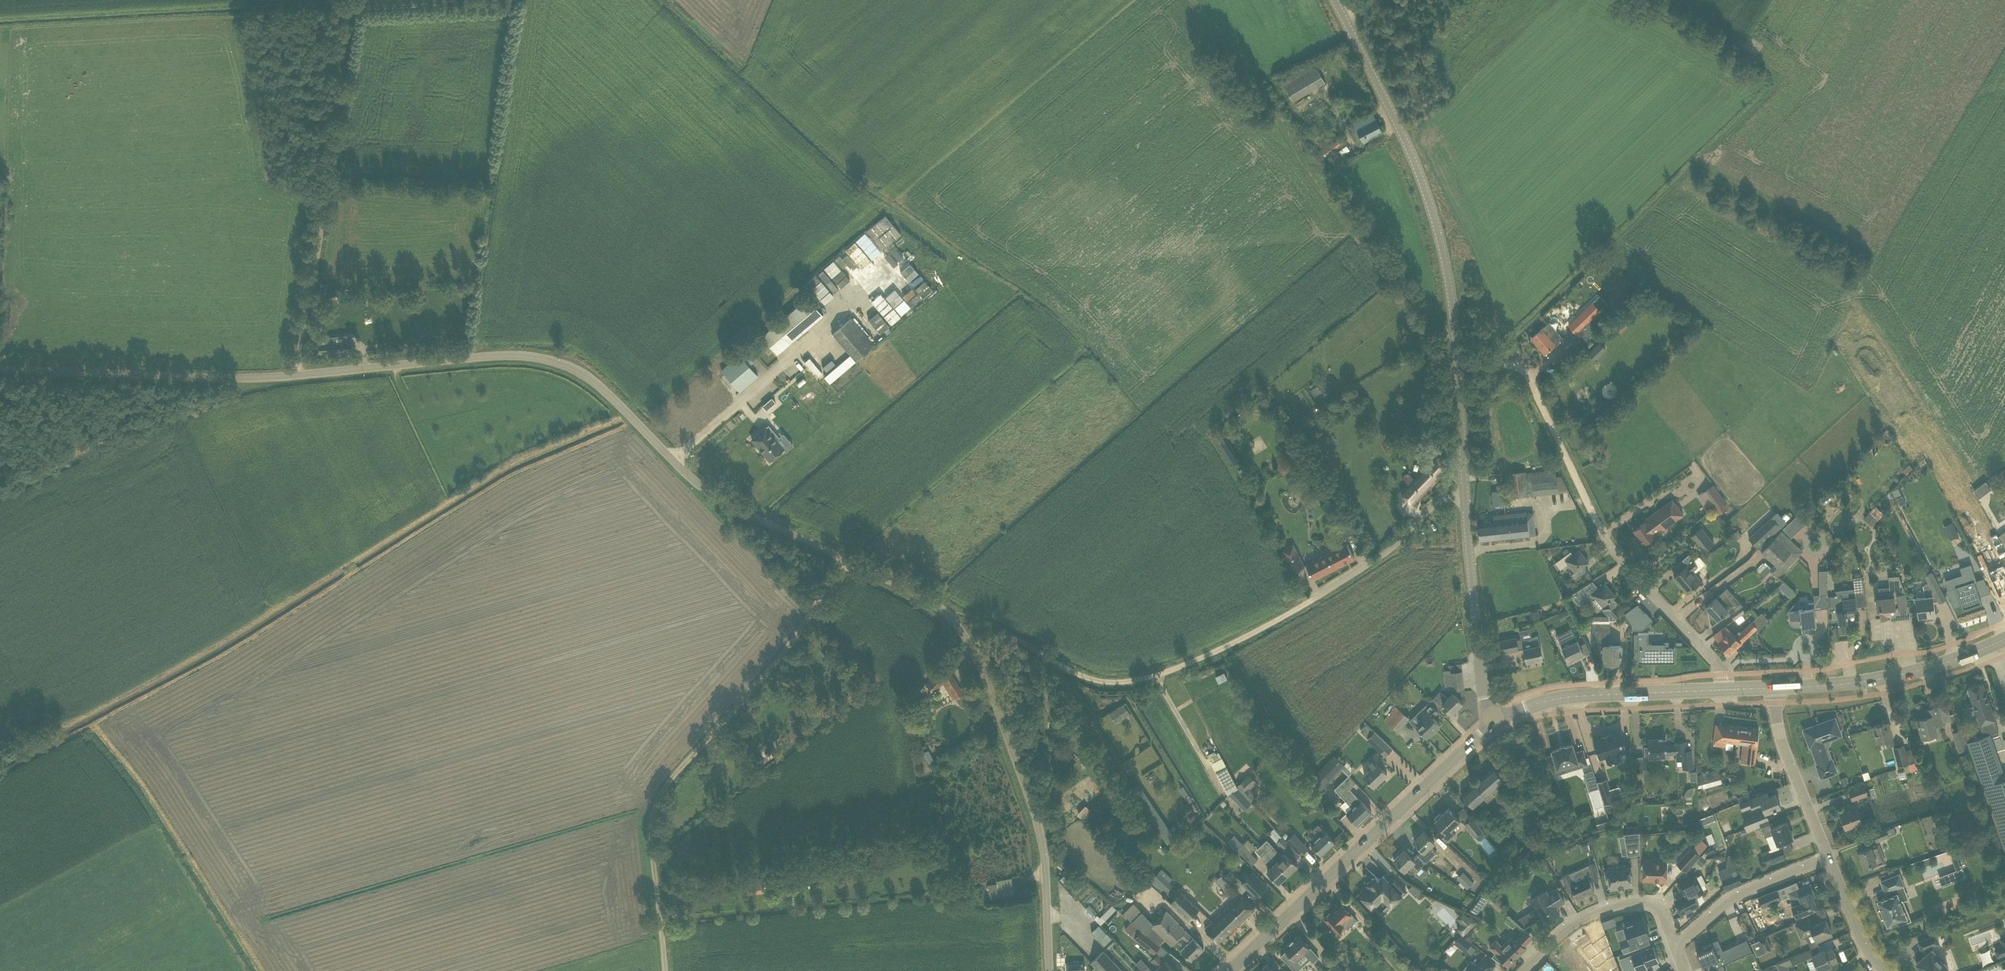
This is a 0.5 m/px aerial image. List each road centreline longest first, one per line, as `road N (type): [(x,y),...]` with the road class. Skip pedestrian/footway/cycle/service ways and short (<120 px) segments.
road 1 (unclassified): [(976,657),(946,609),(730,506),(587,374),(554,360),(515,354),(203,376),(0,369)]
road 2 (track): [(839,557),(787,648),(666,781),(651,810),(666,970)]
road 3 (track): [(1191,0),(1308,169),(1422,311),(1454,337)]
road 4 (tertiary): [(1460,397),(1433,213),(1335,0)]
road 5 (track): [(1774,75),(1511,340),(1504,364)]
road 6 (track): [(350,0),(300,374)]
road 7 (tertiary): [(1232,970),(1493,723)]
road 8 (unclassified): [(976,657),(1037,821),(1050,970)]
road 9 (unclassified): [(1199,660),(1378,558),(1435,502),(1465,497)]
road 10 (tertiary): [(1493,723),(1561,698),(1724,689)]
road 11 (tertiary): [(1775,687),(1896,676),(2004,639)]
road 12 (tertiary): [(1493,723),(1465,497)]
road 13 (track): [(1001,634),(1099,680),(1136,681),(1199,660)]
road 14 (residential): [(1523,970),(1569,925),(1619,905),(1655,902),(1676,945)]
road 15 (unclassified): [(1724,689),(1721,666),(1604,534)]
road 16 (residential): [(1676,945),(1735,893),(1828,856)]
road 17 (residential): [(1828,856),(1784,747),(1775,687)]
road 18 (track): [(1529,378),(1604,534)]
road 19 (residential): [(1884,970),(1861,938),(1828,856)]

